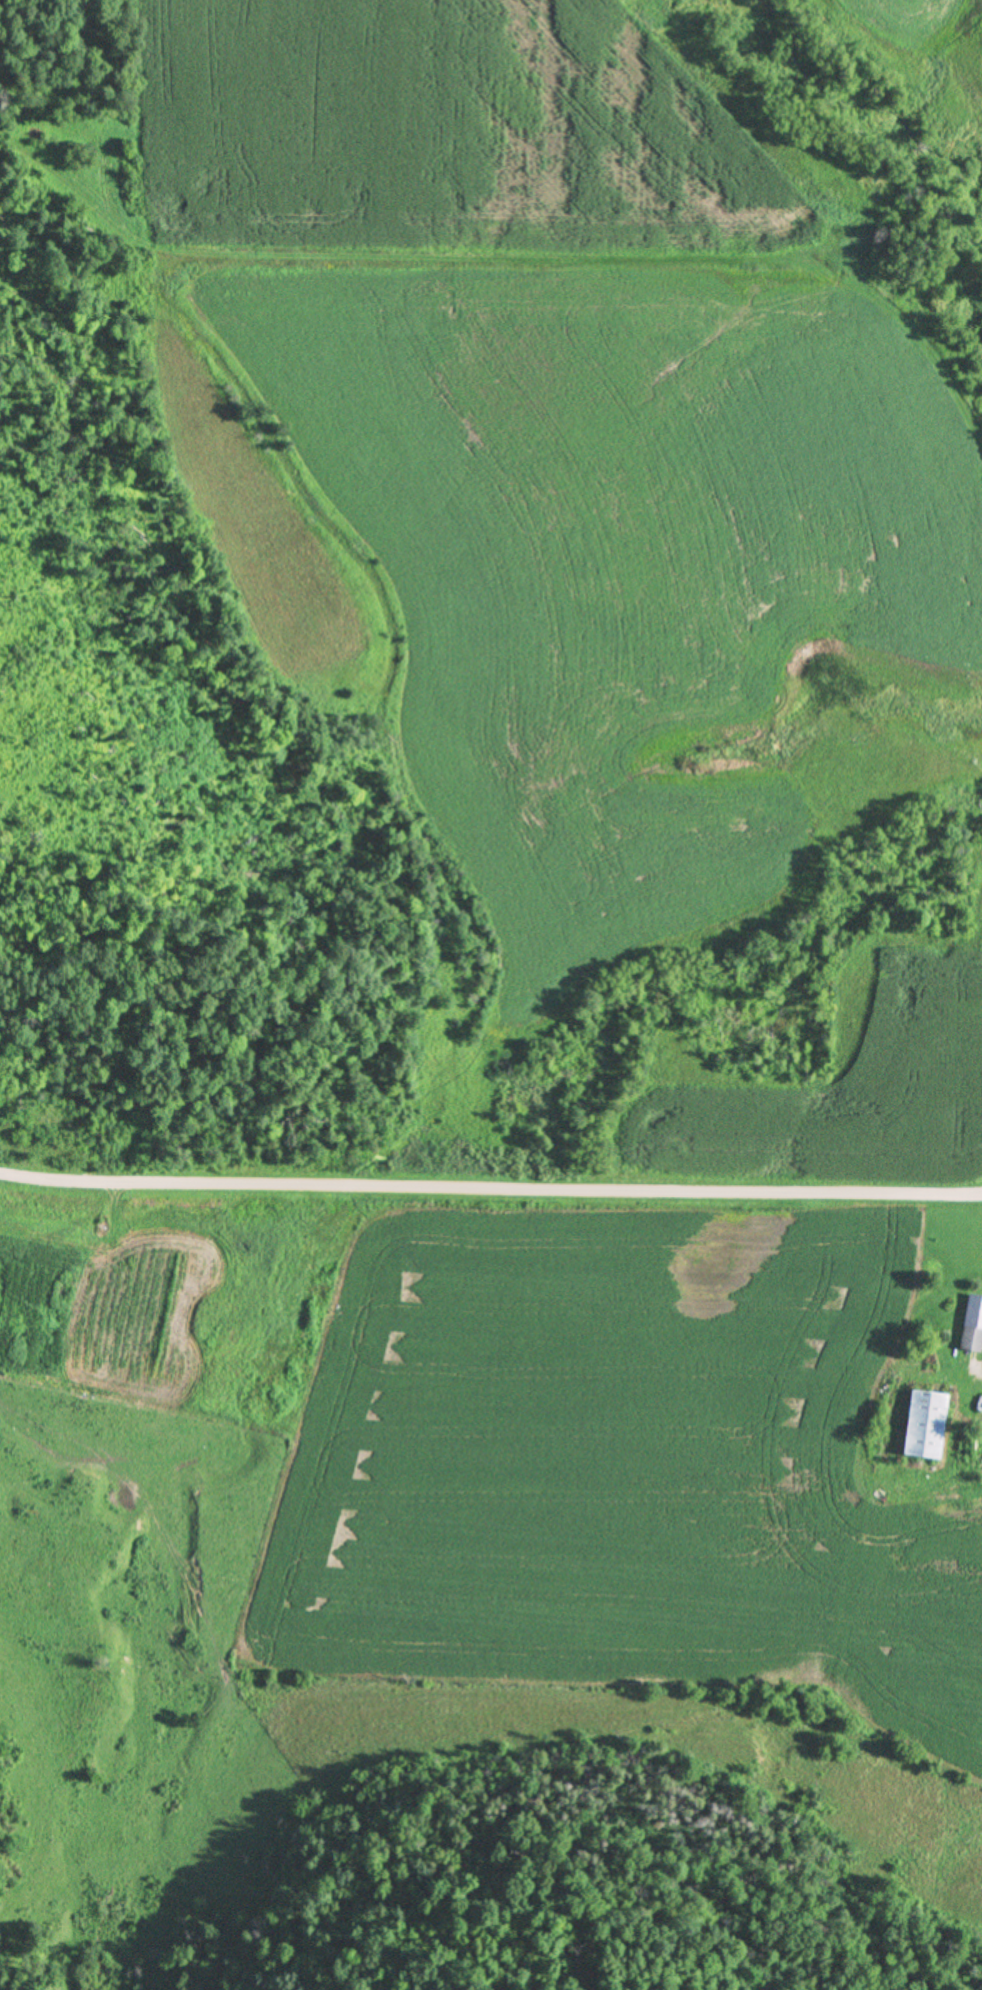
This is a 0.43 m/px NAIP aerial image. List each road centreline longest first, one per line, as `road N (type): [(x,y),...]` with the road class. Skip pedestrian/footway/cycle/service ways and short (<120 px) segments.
road 1 (residential): [(0,1173),(105,1182),(981,1194)]

